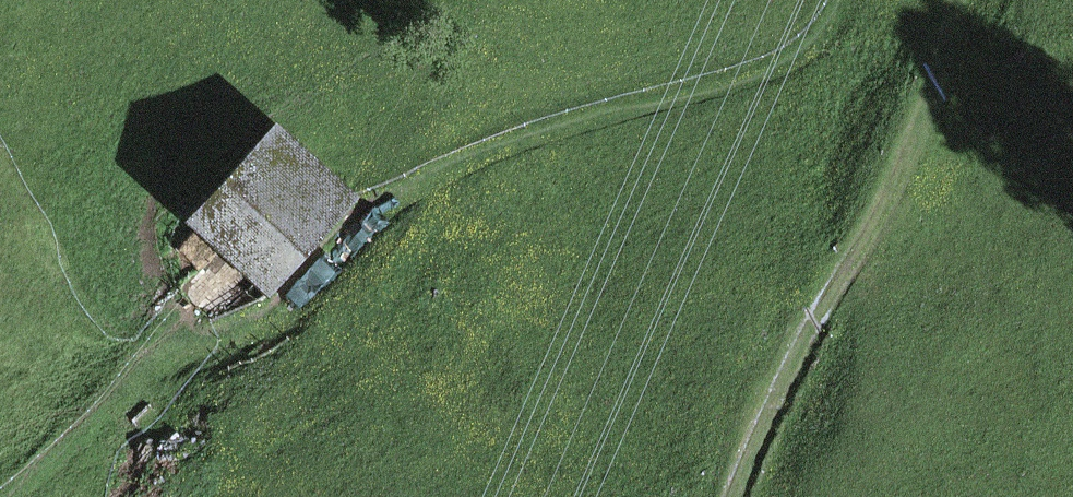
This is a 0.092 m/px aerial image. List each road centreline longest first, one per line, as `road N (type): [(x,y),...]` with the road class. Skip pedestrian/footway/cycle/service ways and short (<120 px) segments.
road 1 (track): [(836,0),(798,51),(769,64),(522,136),(409,189),(258,320),(150,359)]
road 2 (track): [(736,496),(818,320),(883,209),(925,112),(957,0)]
road 3 (track): [(150,359),(8,496)]

